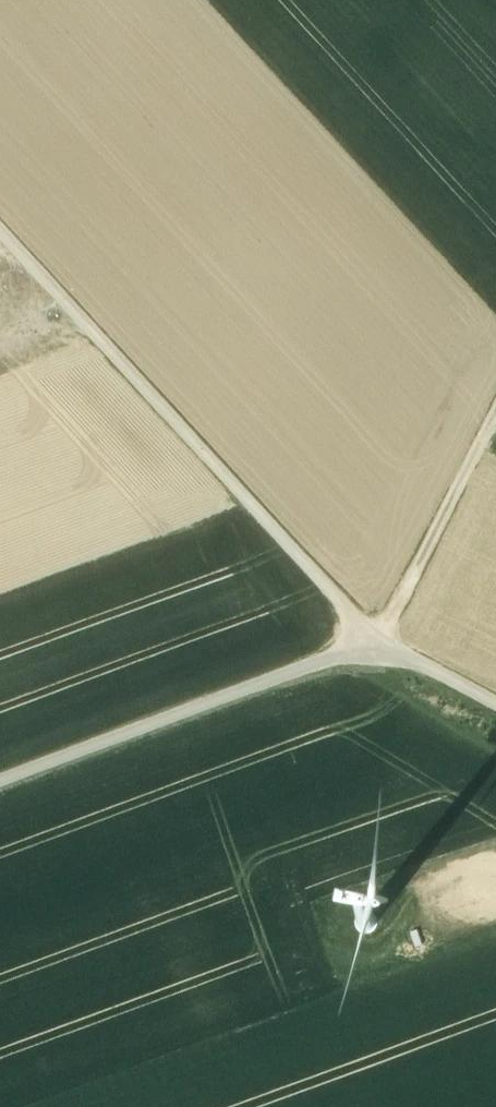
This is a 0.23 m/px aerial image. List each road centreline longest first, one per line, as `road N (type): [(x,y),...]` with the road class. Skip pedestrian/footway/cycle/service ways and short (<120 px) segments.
road 1 (track): [(0,227),(209,463),(400,660)]
road 2 (track): [(0,803),(400,660)]
road 3 (track): [(400,660),(495,472)]

